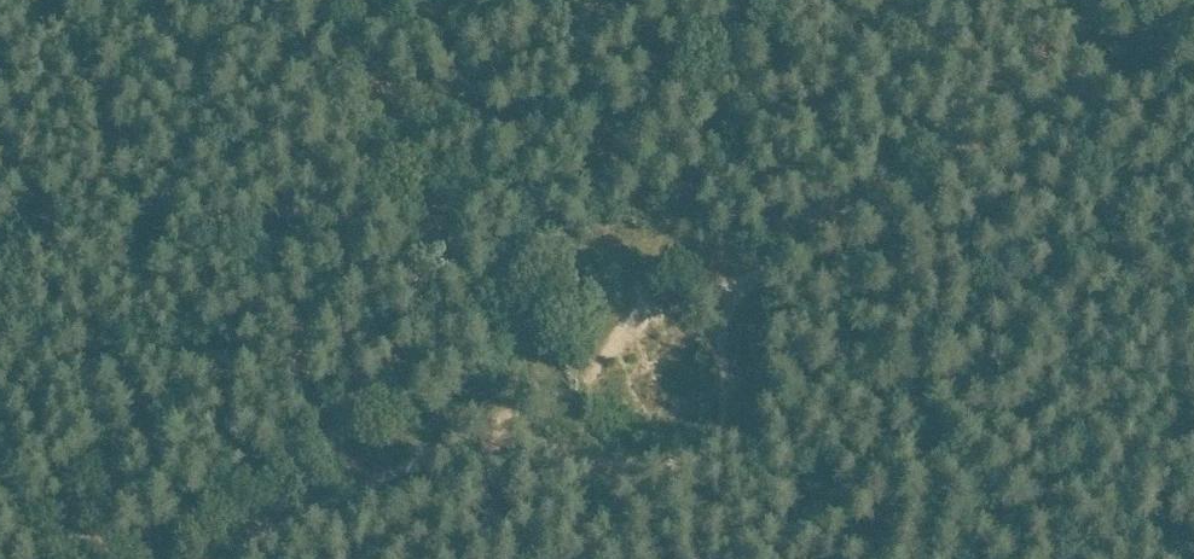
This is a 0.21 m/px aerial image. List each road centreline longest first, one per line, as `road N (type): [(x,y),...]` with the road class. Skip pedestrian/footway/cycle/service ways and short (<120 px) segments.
road 1 (track): [(1193,31),(1019,112),(838,233),(672,311),(555,387),(217,558)]

